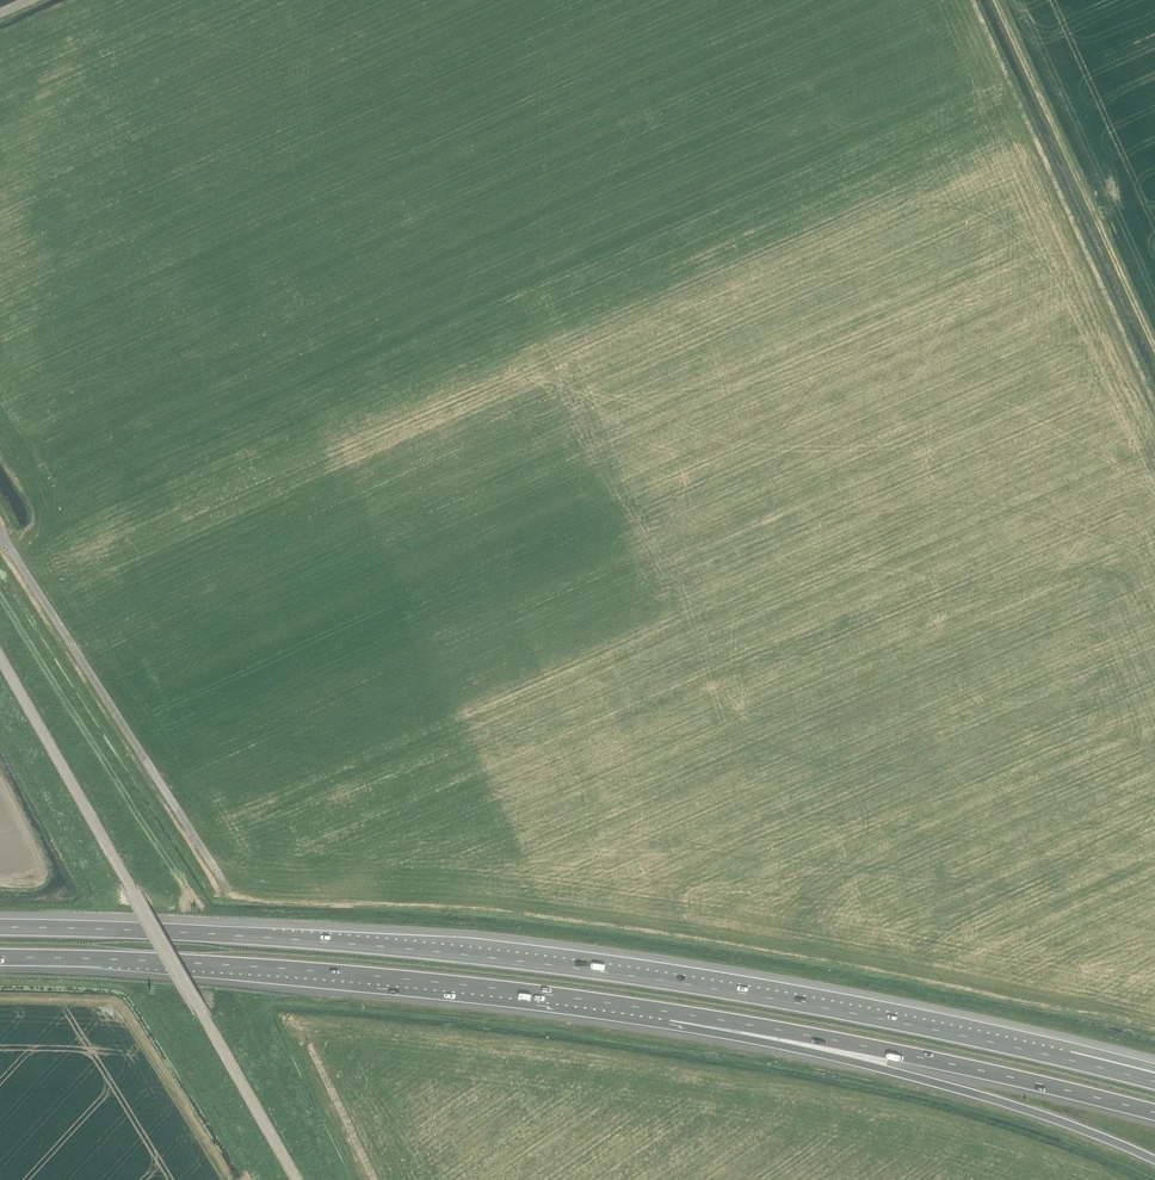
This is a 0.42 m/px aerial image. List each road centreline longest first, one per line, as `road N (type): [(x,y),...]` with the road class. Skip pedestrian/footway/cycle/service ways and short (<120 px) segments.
road 1 (motorway): [(973,1038),(696,985),(515,961),(175,929),(0,924)]
road 2 (motorway): [(0,957),(382,976),(671,1012)]
road 3 (unclassified): [(296,1179),(0,663)]
road 4 (motorway): [(671,1012),(966,1091),(1154,1160)]
road 5 (motorway): [(671,1012),(1154,1113)]
road 6 (motorway): [(1154,1081),(973,1038)]
road 7 (motorway): [(1154,1069),(1075,1049),(973,1038)]

